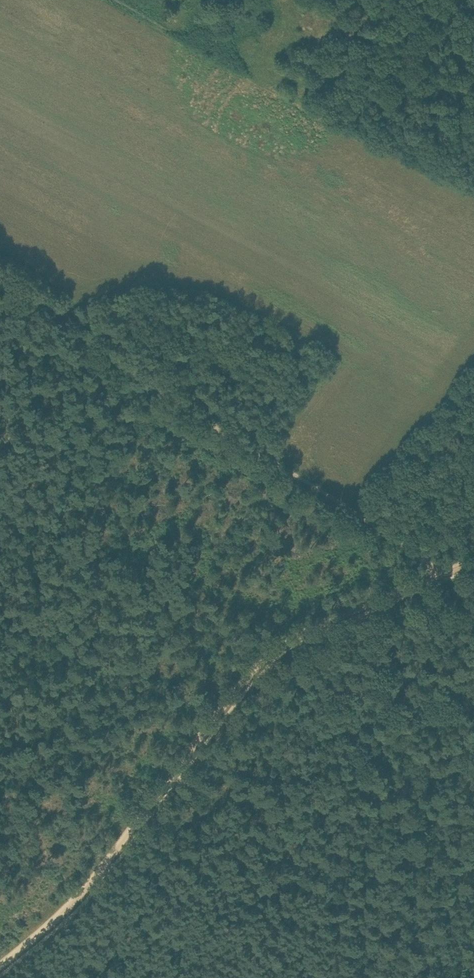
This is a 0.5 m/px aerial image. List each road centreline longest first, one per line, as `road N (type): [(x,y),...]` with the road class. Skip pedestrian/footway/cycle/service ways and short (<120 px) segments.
road 1 (track): [(0,960),(108,867),(255,654),(473,554)]
road 2 (track): [(473,607),(275,458),(139,370),(0,262)]

